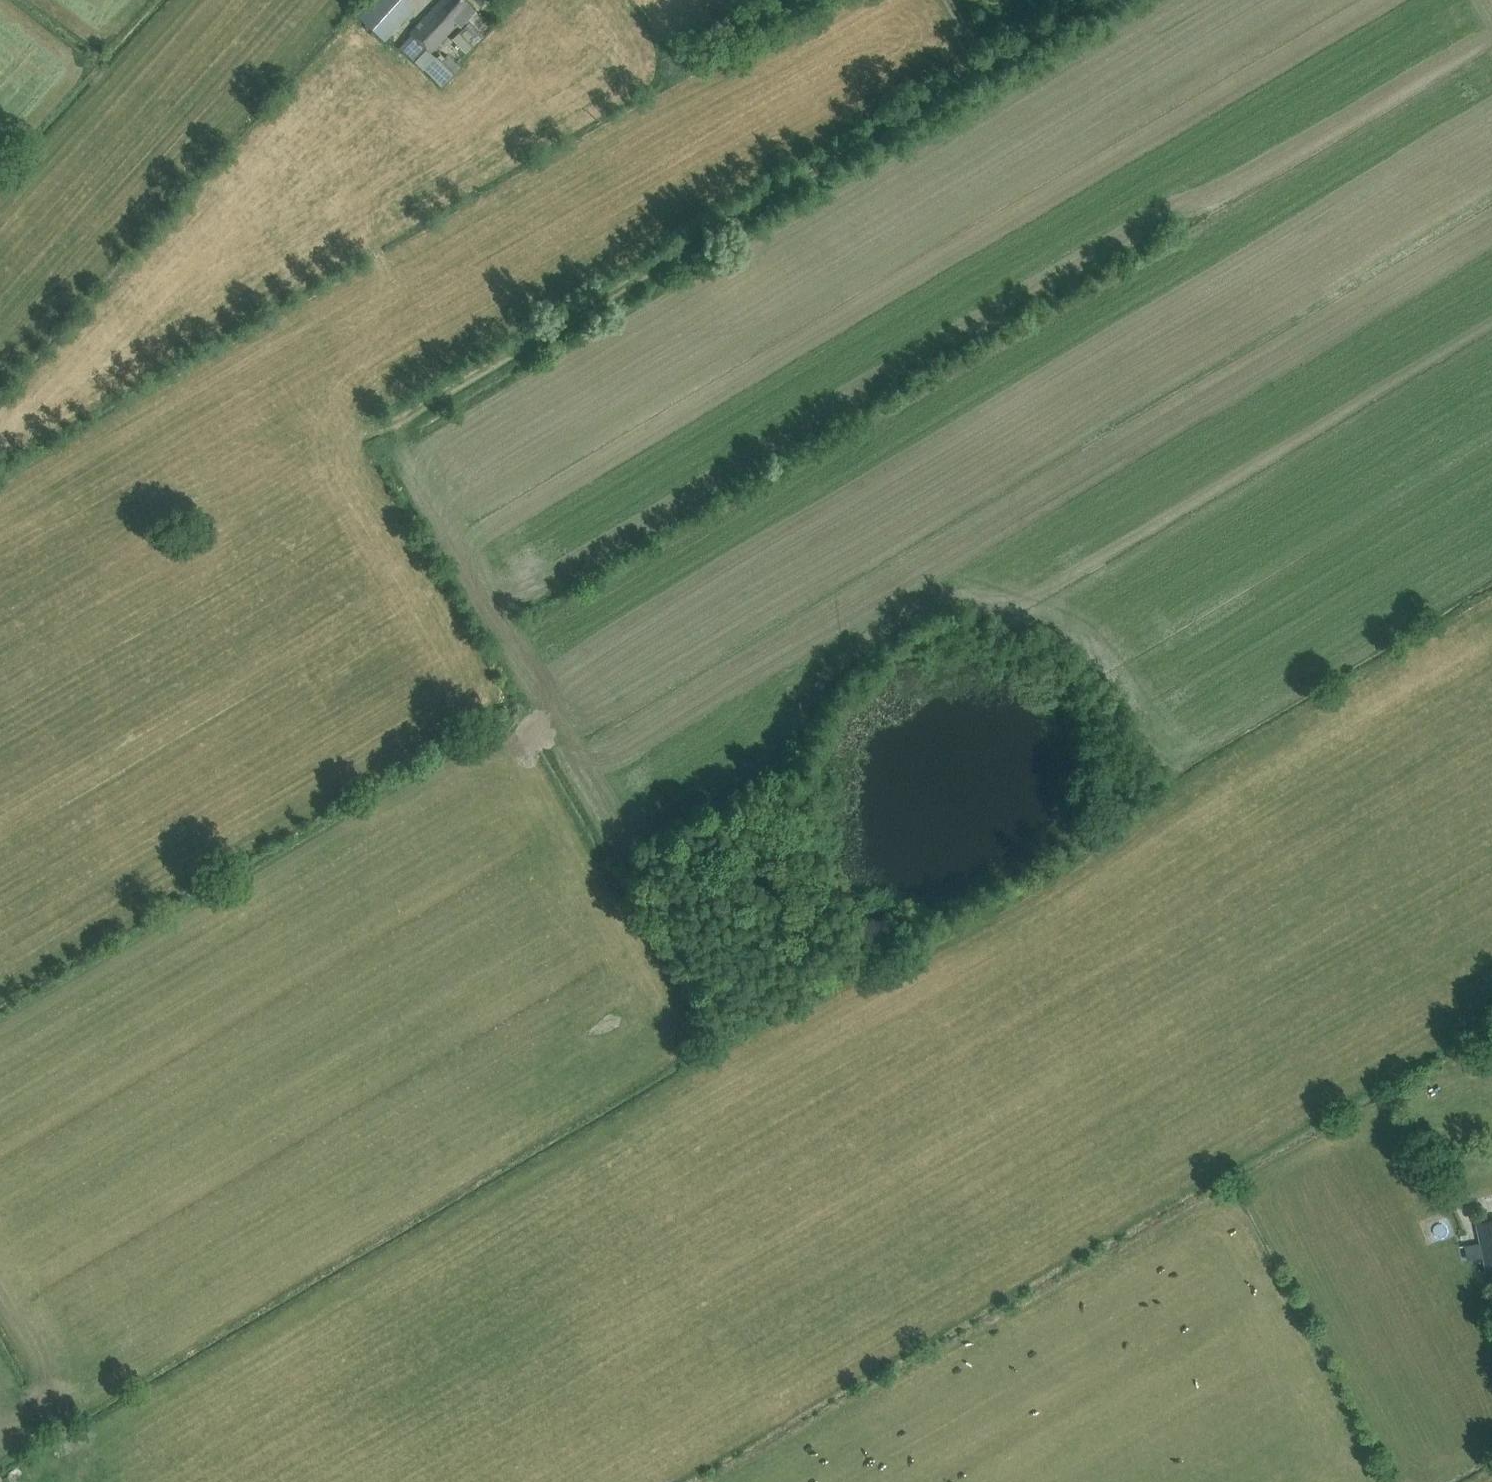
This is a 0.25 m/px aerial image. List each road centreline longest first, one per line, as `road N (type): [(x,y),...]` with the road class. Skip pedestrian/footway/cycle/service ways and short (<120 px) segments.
road 1 (track): [(1066,0),(397,422)]

